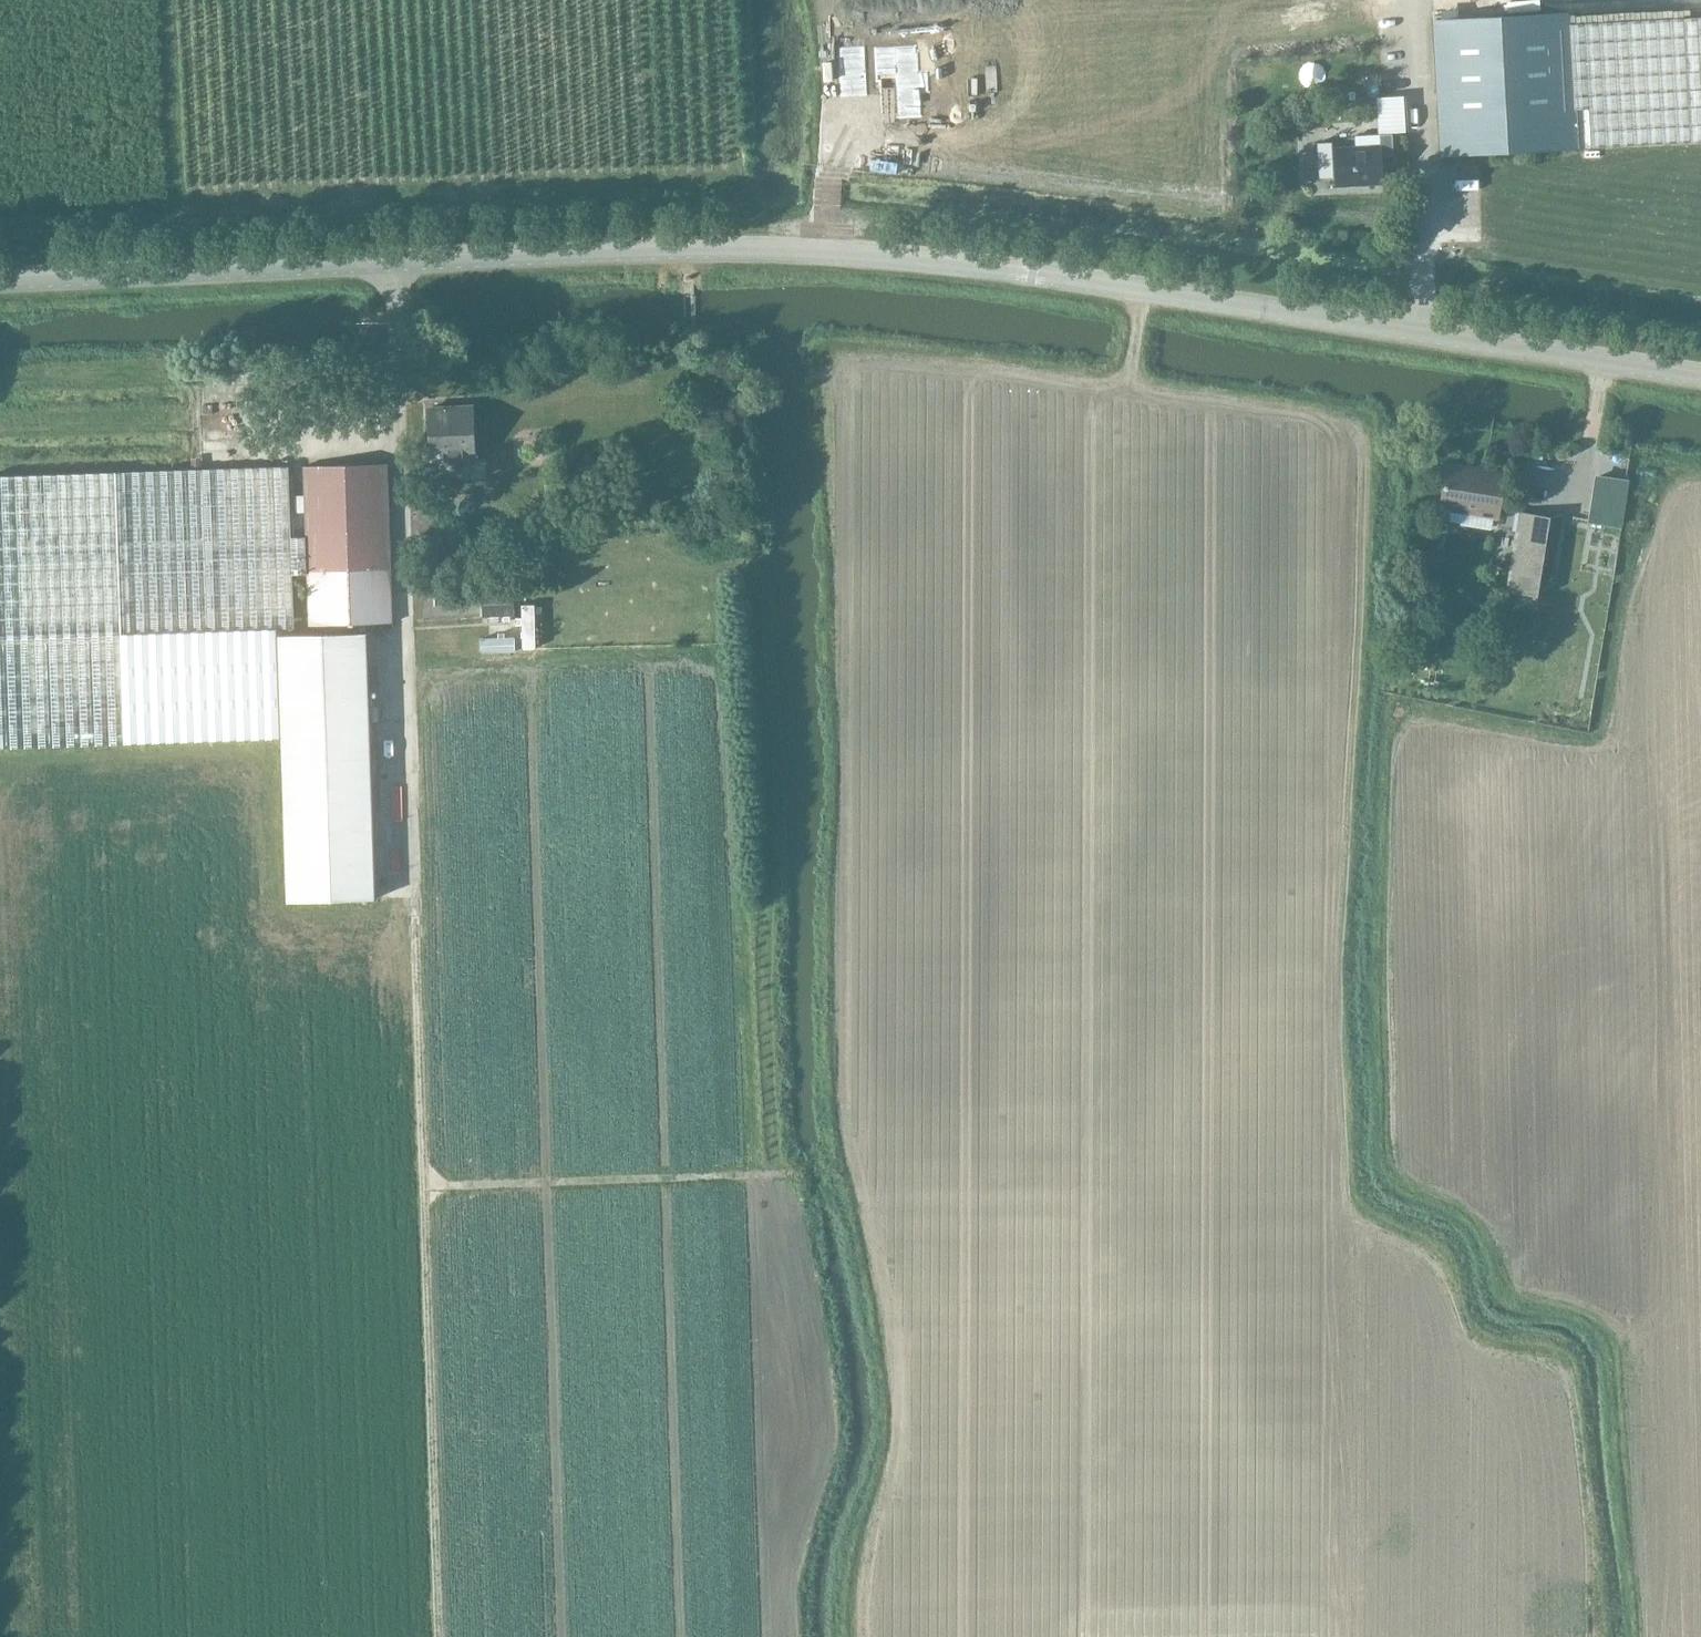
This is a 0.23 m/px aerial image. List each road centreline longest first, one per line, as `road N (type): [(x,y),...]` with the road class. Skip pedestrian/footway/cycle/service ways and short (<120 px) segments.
road 1 (unclassified): [(0,287),(807,263),(1100,293),(1700,377)]

